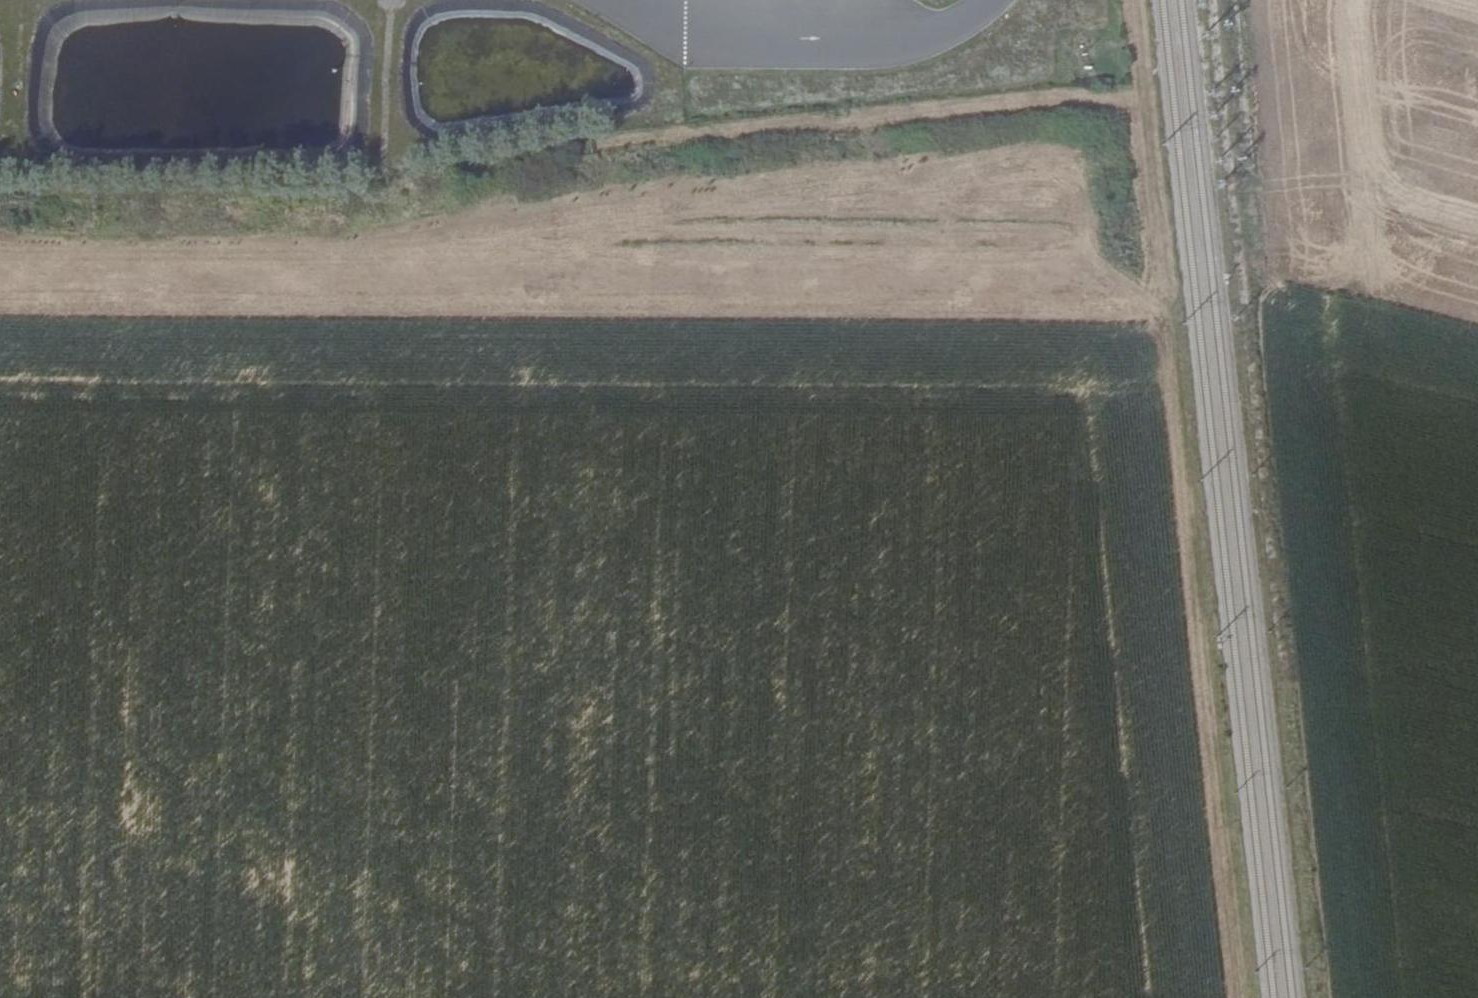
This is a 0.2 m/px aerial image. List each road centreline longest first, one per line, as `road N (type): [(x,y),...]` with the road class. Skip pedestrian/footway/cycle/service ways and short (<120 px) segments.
road 1 (track): [(1240,997),(1133,0)]

